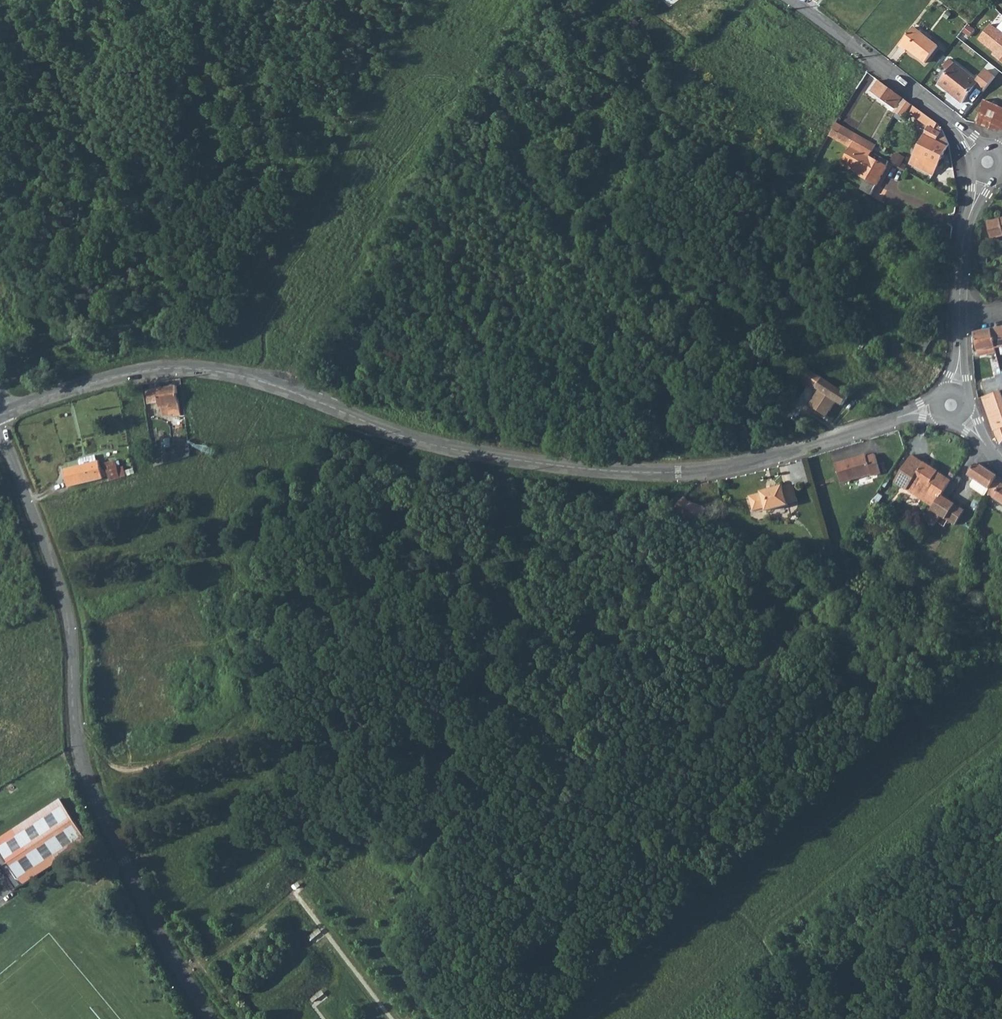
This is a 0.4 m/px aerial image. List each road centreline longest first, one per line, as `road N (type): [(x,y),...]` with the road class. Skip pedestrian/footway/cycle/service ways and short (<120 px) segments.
road 1 (residential): [(0,414),(131,373),(209,369),(459,449),(646,473),(735,466),(949,406)]
road 2 (unclassified): [(211,1018),(190,992),(85,774),(67,610),(0,428)]
road 3 (tertiary): [(793,0),(956,128),(988,165)]
road 4 (tertiary): [(988,165),(967,223),(959,318)]

